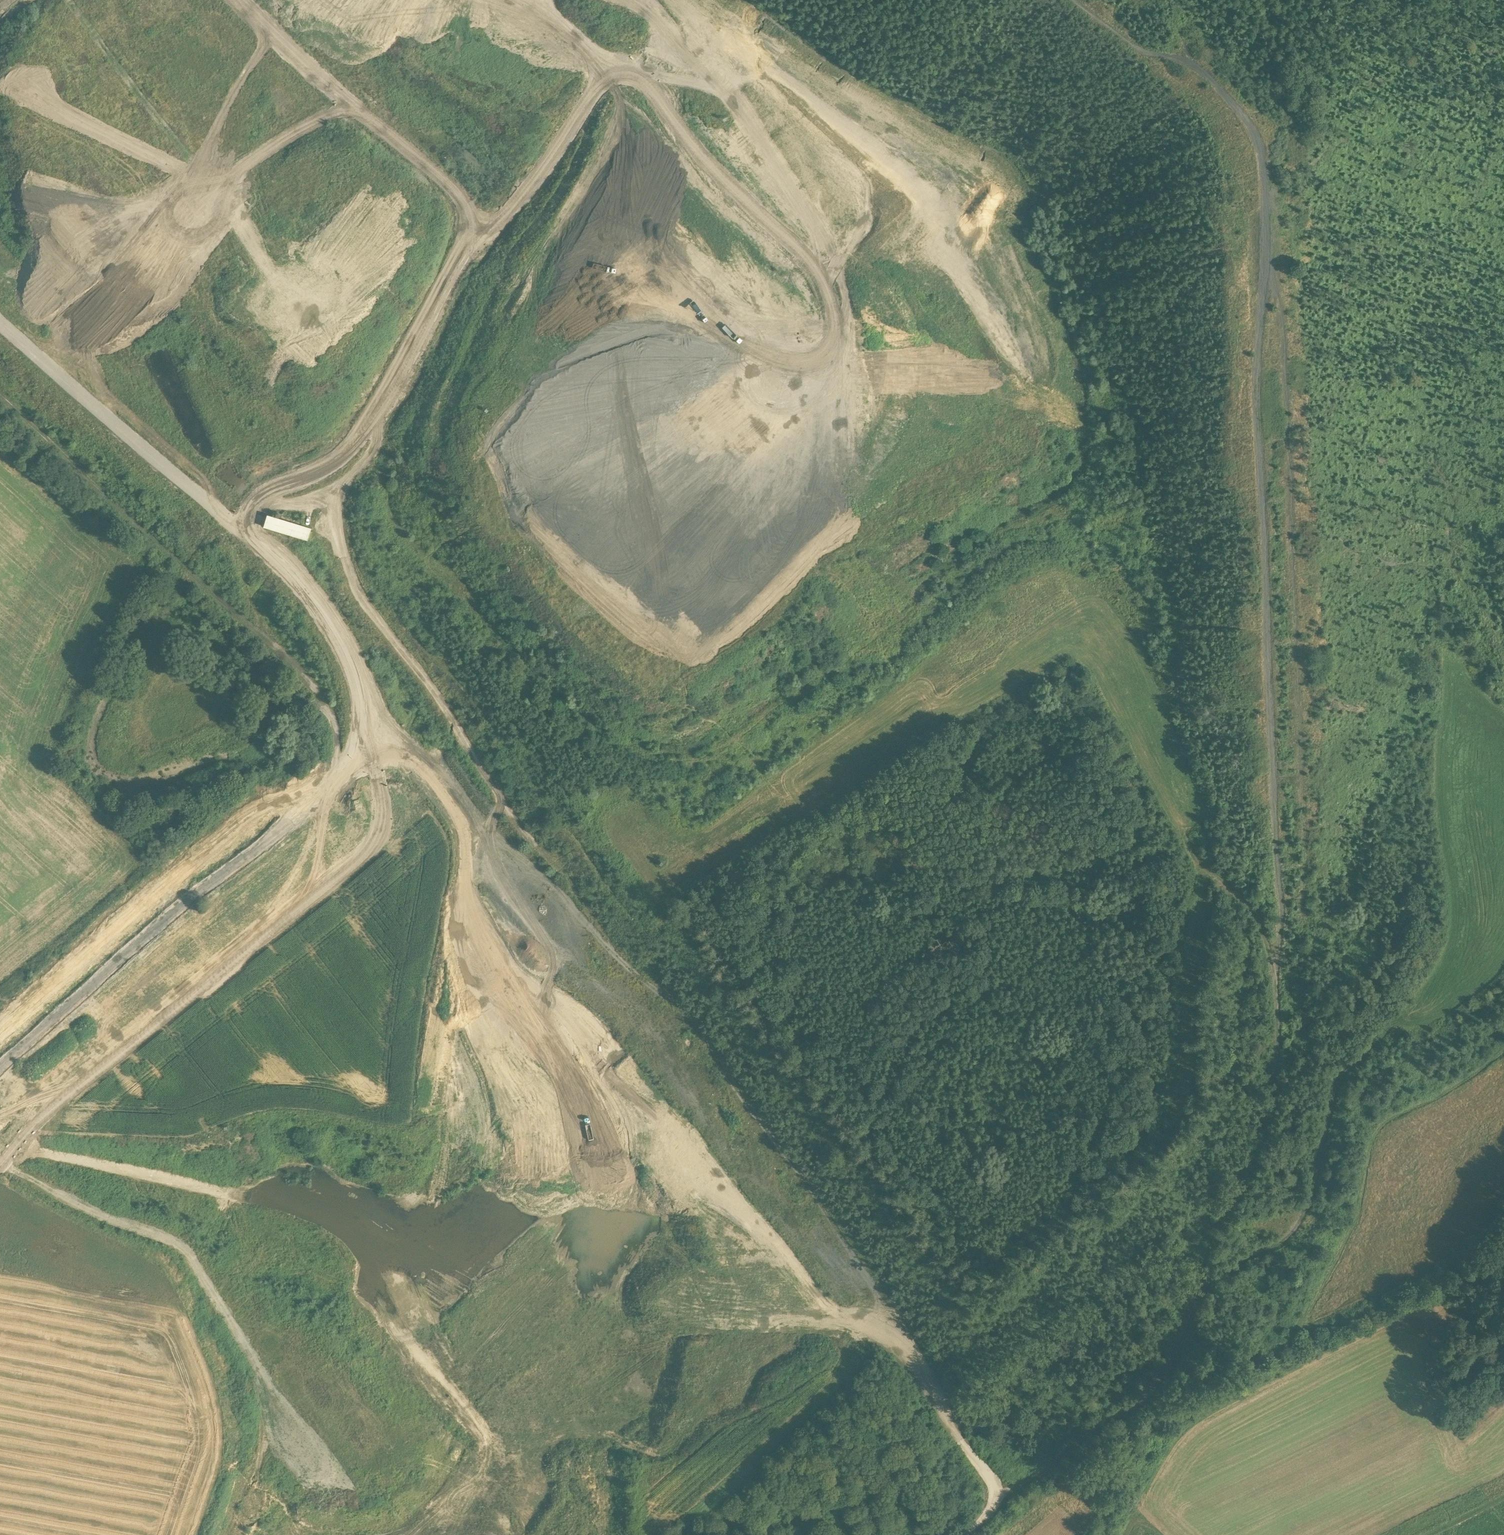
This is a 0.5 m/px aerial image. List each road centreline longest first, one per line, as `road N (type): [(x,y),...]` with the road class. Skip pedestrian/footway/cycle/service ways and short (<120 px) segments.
road 1 (track): [(1076,0),(1137,47),(1197,66),(1252,127),(1267,276),(1254,338),(1283,928),(1279,1039),(1274,1090),(1153,1389),(1125,1419),(999,1501)]
road 2 (track): [(0,412),(147,535),(461,823),(636,1011),(899,1345)]
road 3 (track): [(636,1011),(642,1001),(618,965),(371,608),(352,566),(343,499),(378,444),(380,414),(486,231),(516,204),(612,69)]
road 4 (track): [(362,730),(352,758),(325,787),(0,1066)]
road 5 (track): [(1503,1248),(1489,1270),(1411,1319),(1189,1430),(1142,1487),(1119,1534)]
road 6 (track): [(362,730),(356,681),(327,622),(287,566),(240,526),(252,503),(339,459),(380,414)]
road 7 (track): [(486,231),(450,185),(263,0)]
road 8 (track): [(240,526),(0,322)]
road 9 (track): [(967,1534),(999,1501),(899,1345)]
road 10 (track): [(155,865),(0,997)]

